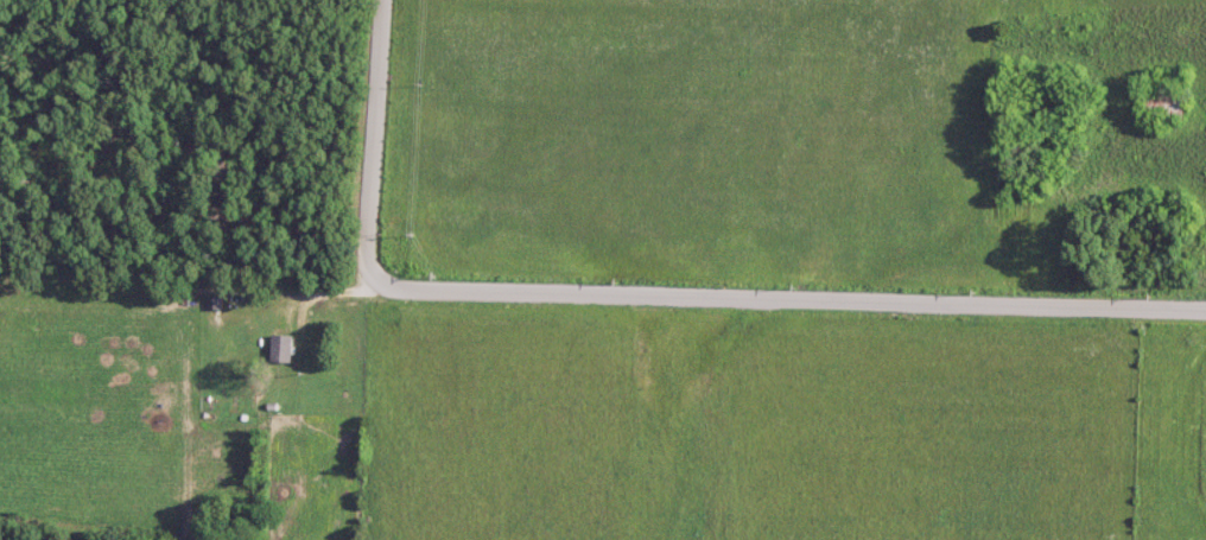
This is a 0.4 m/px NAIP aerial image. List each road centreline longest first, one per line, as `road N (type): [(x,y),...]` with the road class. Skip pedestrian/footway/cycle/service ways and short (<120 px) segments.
road 1 (residential): [(1205,309),(401,288),(377,278),(367,255),(381,0)]

